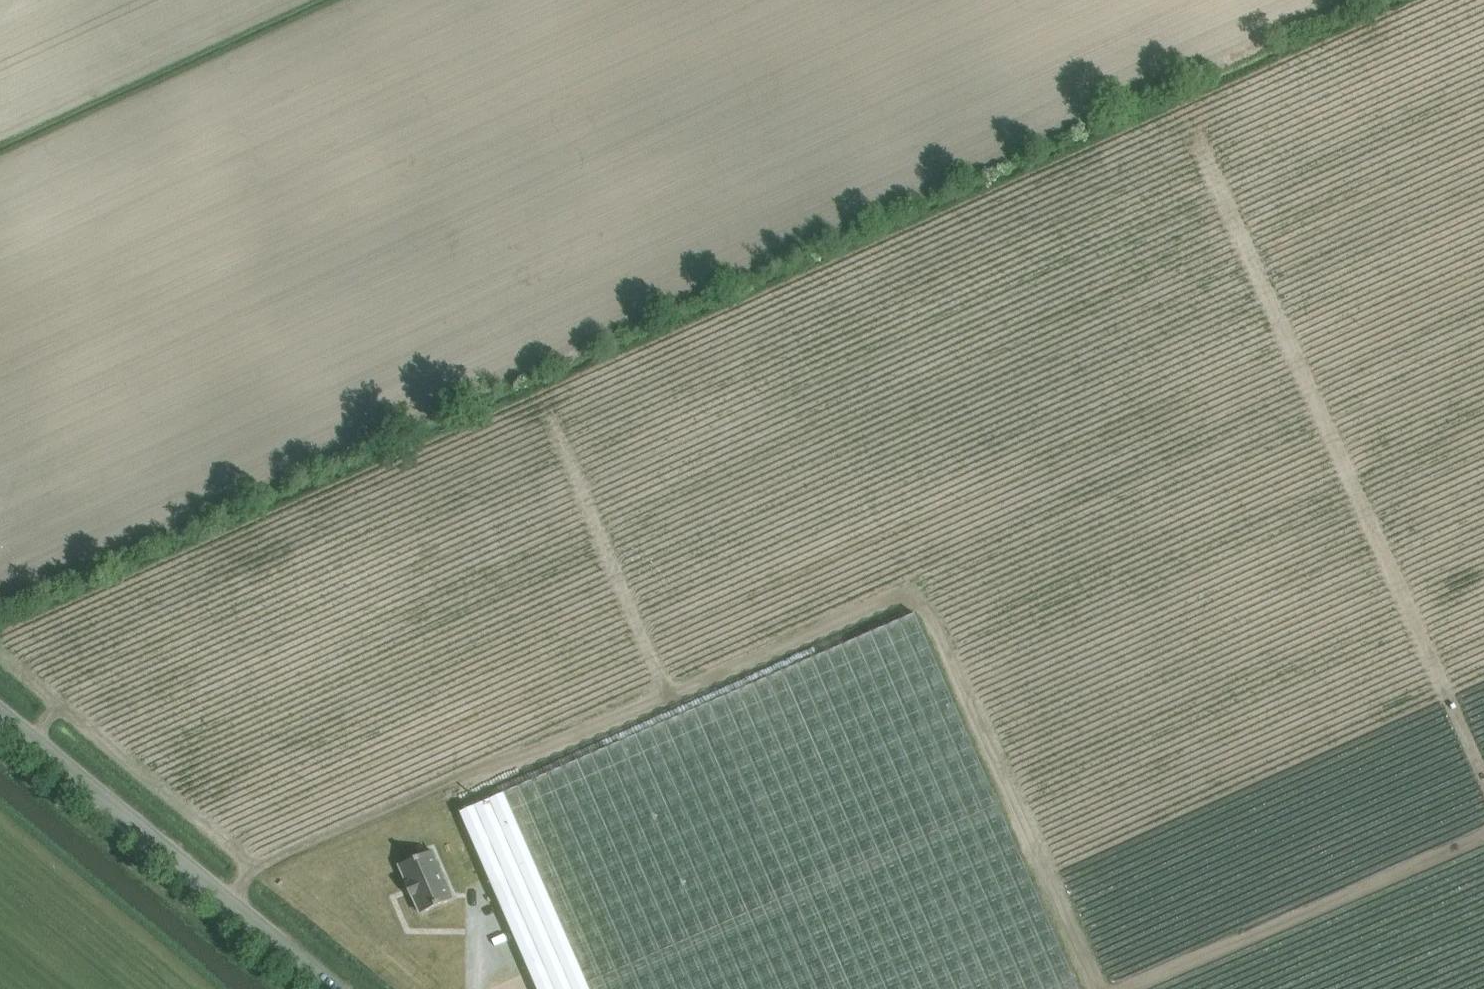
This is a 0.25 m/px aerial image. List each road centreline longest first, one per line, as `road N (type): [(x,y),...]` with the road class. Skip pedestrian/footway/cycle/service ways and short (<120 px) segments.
road 1 (unclassified): [(341,988),(0,707)]

